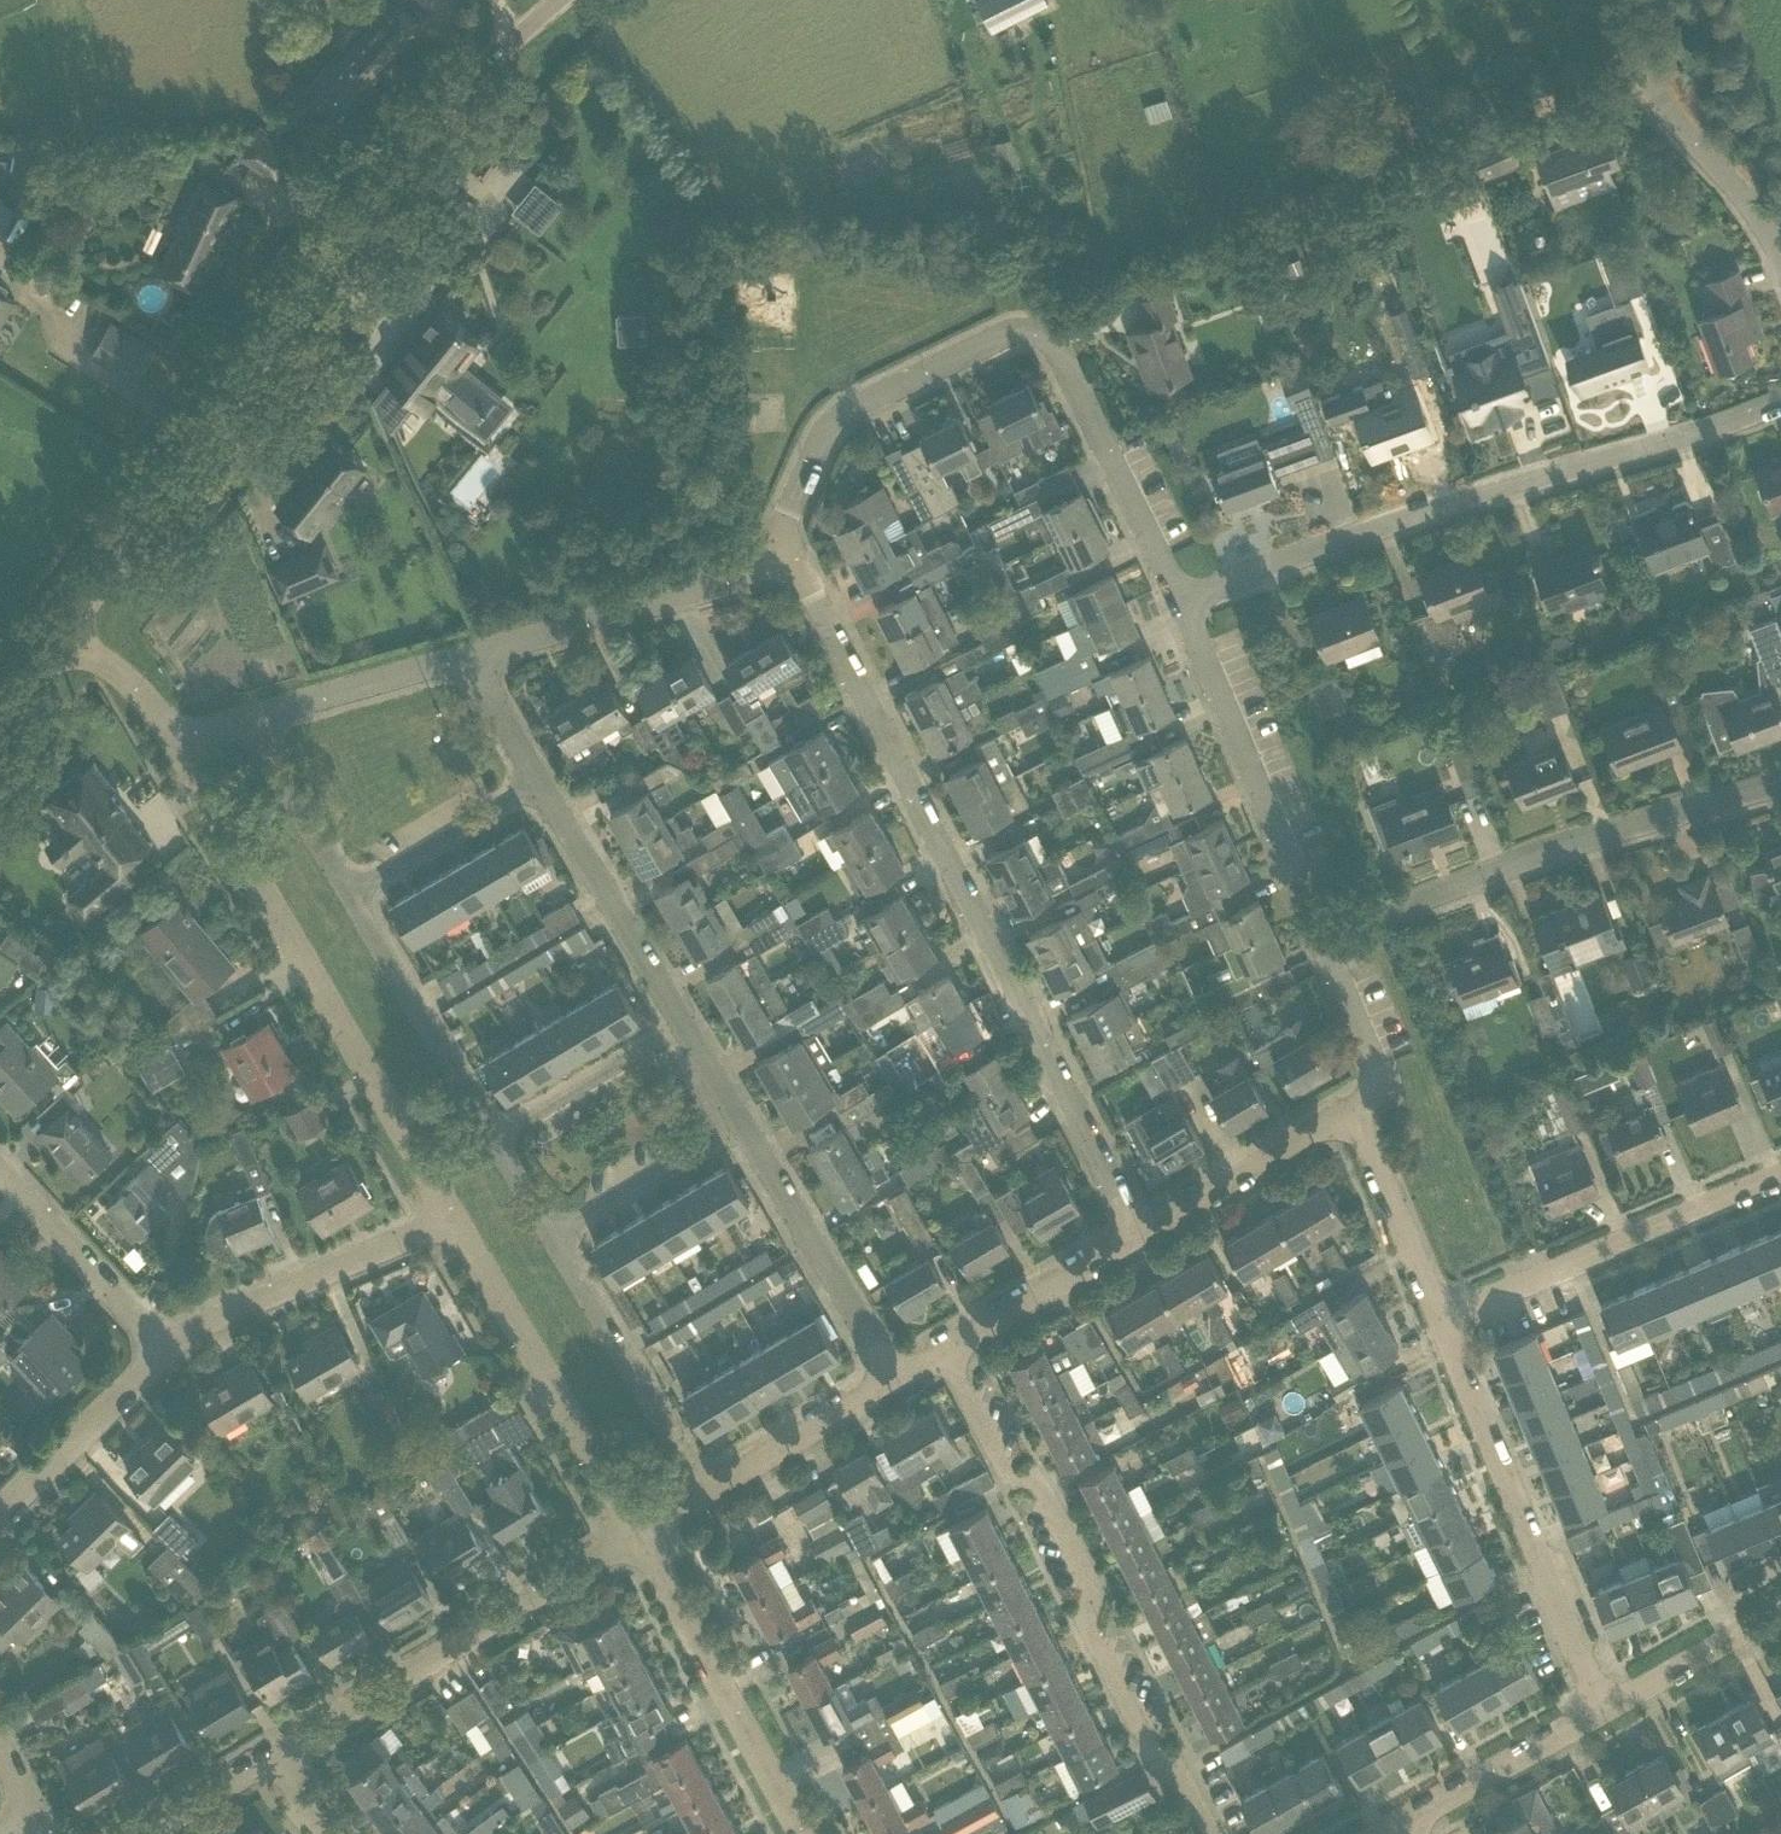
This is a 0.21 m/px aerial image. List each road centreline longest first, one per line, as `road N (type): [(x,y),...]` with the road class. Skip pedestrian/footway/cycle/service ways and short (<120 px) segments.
road 1 (unclassified): [(66,637),(457,91),(557,0)]
road 2 (residential): [(1142,1233),(816,601),(776,548)]
road 3 (residential): [(895,1379),(539,780)]
road 4 (residential): [(1181,604),(1441,505),(1780,402)]
road 5 (residential): [(1212,1833),(1177,1767),(1147,1744),(1088,1626),(1091,1587),(1040,1486),(1001,1464),(942,1351)]
road 6 (residential): [(454,1218),(180,741)]
road 7 (residential): [(492,1140),(657,1044),(711,1138),(548,1234)]
road 8 (residential): [(1321,934),(1566,845),(1780,784)]
road 9 (residential): [(270,1760),(639,1532)]
road 10 (residential): [(1601,1710),(1439,1317)]
road 11 (residential): [(1439,1317),(1780,1175)]
road 12 (residential): [(639,1532),(454,1218)]
road 13 (residential): [(776,548),(833,419),(998,335),(1031,330)]
road 14 (residential): [(1321,934),(1181,604)]
road 15 (residential): [(801,1833),(639,1532)]
road 16 (residential): [(476,653),(728,582),(756,572),(776,548)]
road 17 (residential): [(167,1350),(216,1315),(454,1218)]
road 18 (unclassified): [(1780,260),(1763,217),(1663,114),(1630,60),(1612,0)]
road 19 (residential): [(1181,604),(1059,353),(1031,330)]
road 20 (residential): [(701,1492),(548,1234)]
road 21 (residential): [(492,1140),(346,892)]
road 22 (residential): [(167,1350),(0,1169)]
road 23 (residential): [(1142,1233),(1315,1130),(1352,1117)]
road 24 (residential): [(246,718),(476,653)]
road 25 (residential): [(0,1516),(167,1350)]
road 26 (residential): [(942,1351),(1142,1233)]
road 27 (residential): [(1401,1820),(1601,1710)]
road 28 (residential): [(701,1492),(895,1379)]
road 29 (residential): [(346,892),(539,780)]
road 30 (residential): [(1439,1317),(1352,1117)]
road 31 (residential): [(1601,1710),(1780,1609)]
road 32 (residential): [(1352,1117),(1373,1095),(1378,1070),(1321,934)]
road 33 (residential): [(346,892),(246,718)]
road 34 (residential): [(180,741),(124,675),(66,637)]
road 35 (residential): [(539,780),(487,691),(476,653)]
road 36 (residential): [(148,1833),(270,1760)]
road 37 (unclassified): [(0,738),(66,637)]

